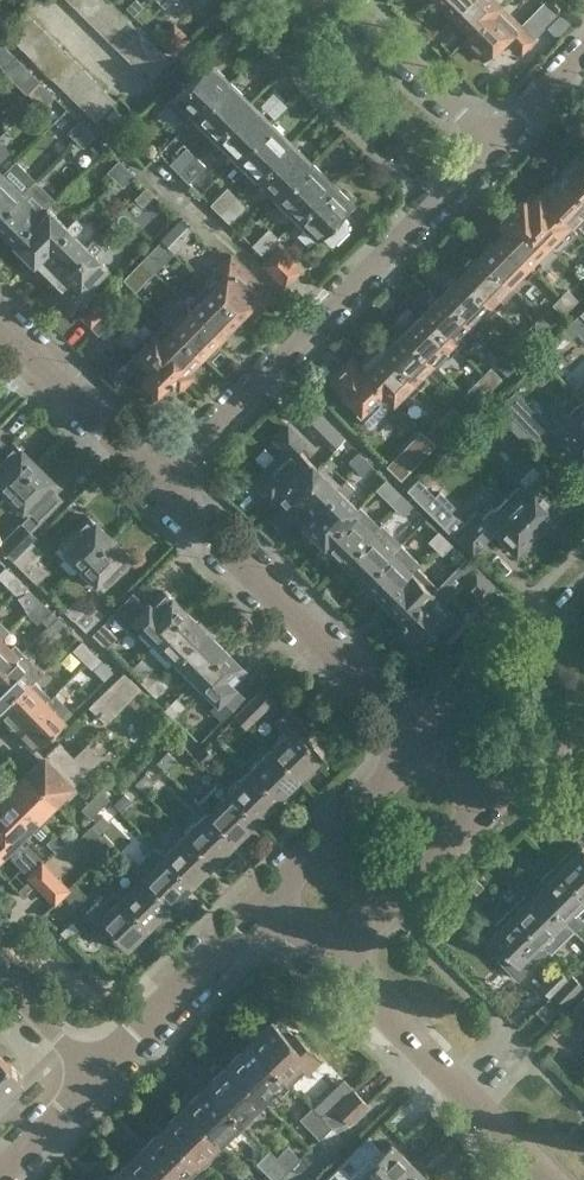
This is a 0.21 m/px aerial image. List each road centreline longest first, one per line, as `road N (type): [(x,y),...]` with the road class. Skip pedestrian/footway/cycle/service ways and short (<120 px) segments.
road 1 (residential): [(167,483),(497,139)]
road 2 (residential): [(430,749),(167,483)]
road 3 (residential): [(560,1179),(341,960)]
road 4 (residential): [(93,1077),(276,897)]
road 5 (residential): [(167,483),(0,320)]
road 6 (residential): [(583,597),(430,749)]
road 7 (residential): [(341,960),(494,810)]
road 8 (residential): [(430,749),(276,897)]
road 9 (residential): [(497,139),(467,120),(349,0)]
road 10 (residential): [(0,1173),(93,1077)]
road 11 (residential): [(93,1077),(0,983)]
road 12 (residential): [(494,810),(583,722)]
road 13 (residential): [(497,139),(583,53)]

